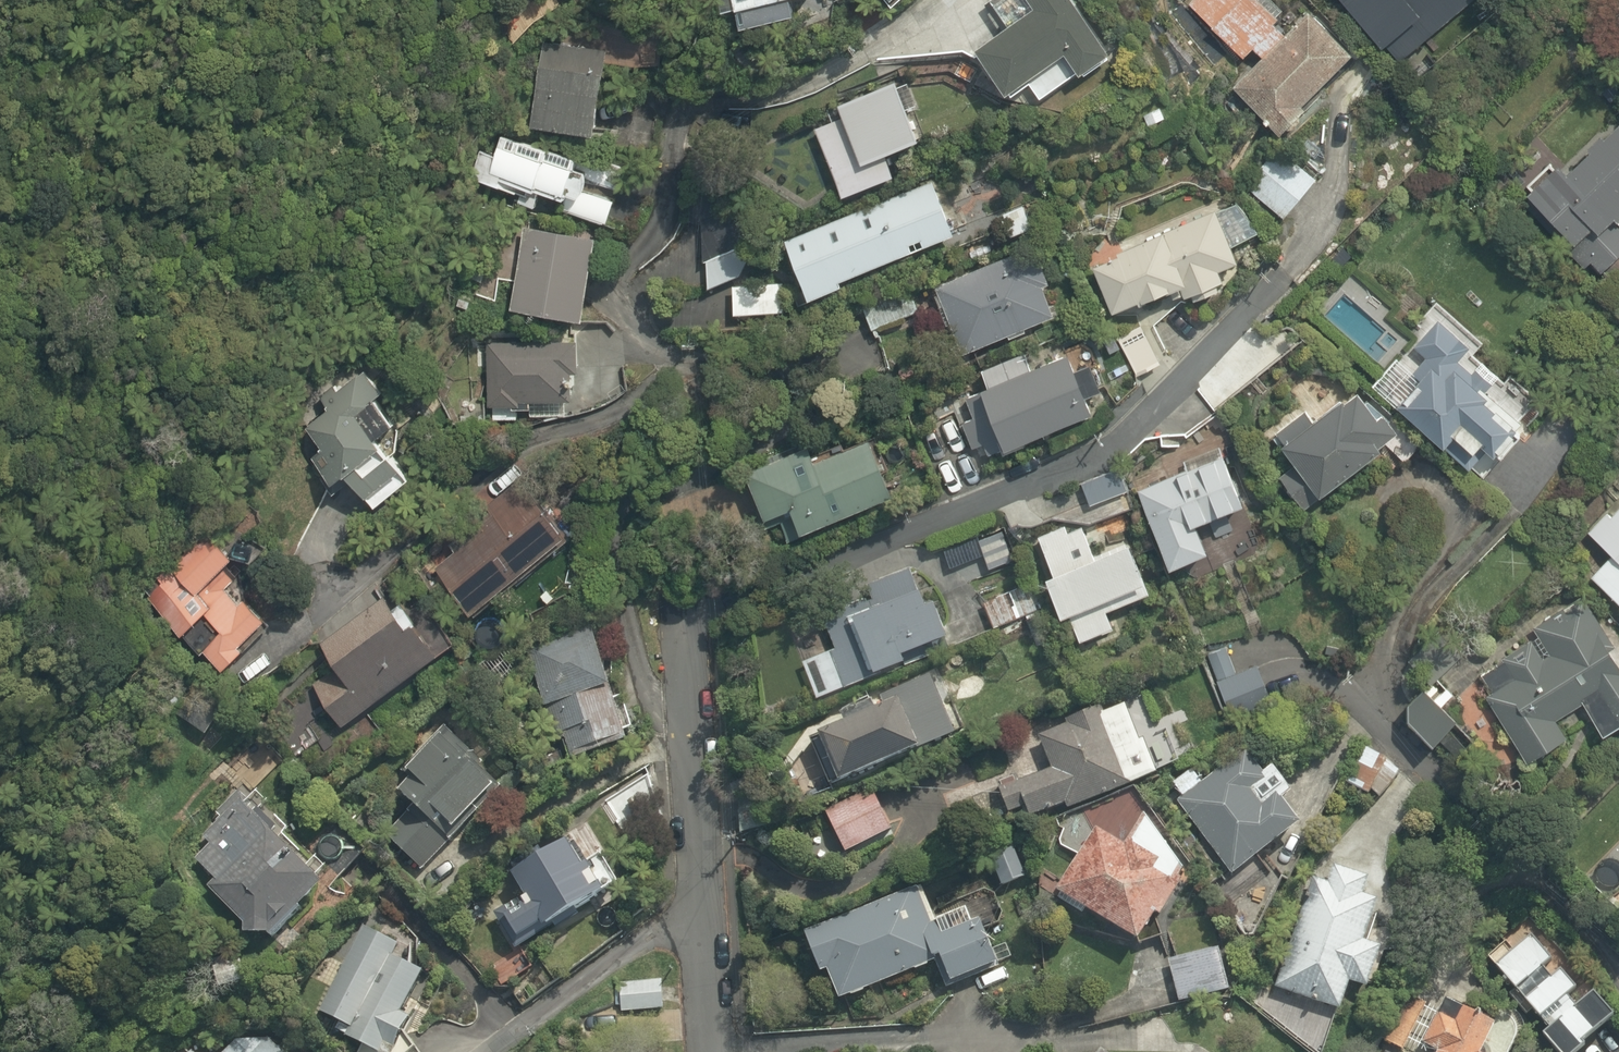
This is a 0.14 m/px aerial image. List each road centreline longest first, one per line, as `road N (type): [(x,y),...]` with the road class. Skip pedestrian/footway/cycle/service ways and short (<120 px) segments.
road 1 (residential): [(714,1051),(669,527),(703,480),(781,435),(792,395),(781,368),(766,359),(665,352),(635,331),(620,303),(619,284),(660,233),(680,151)]
road 2 (residential): [(1618,965),(1364,709)]

